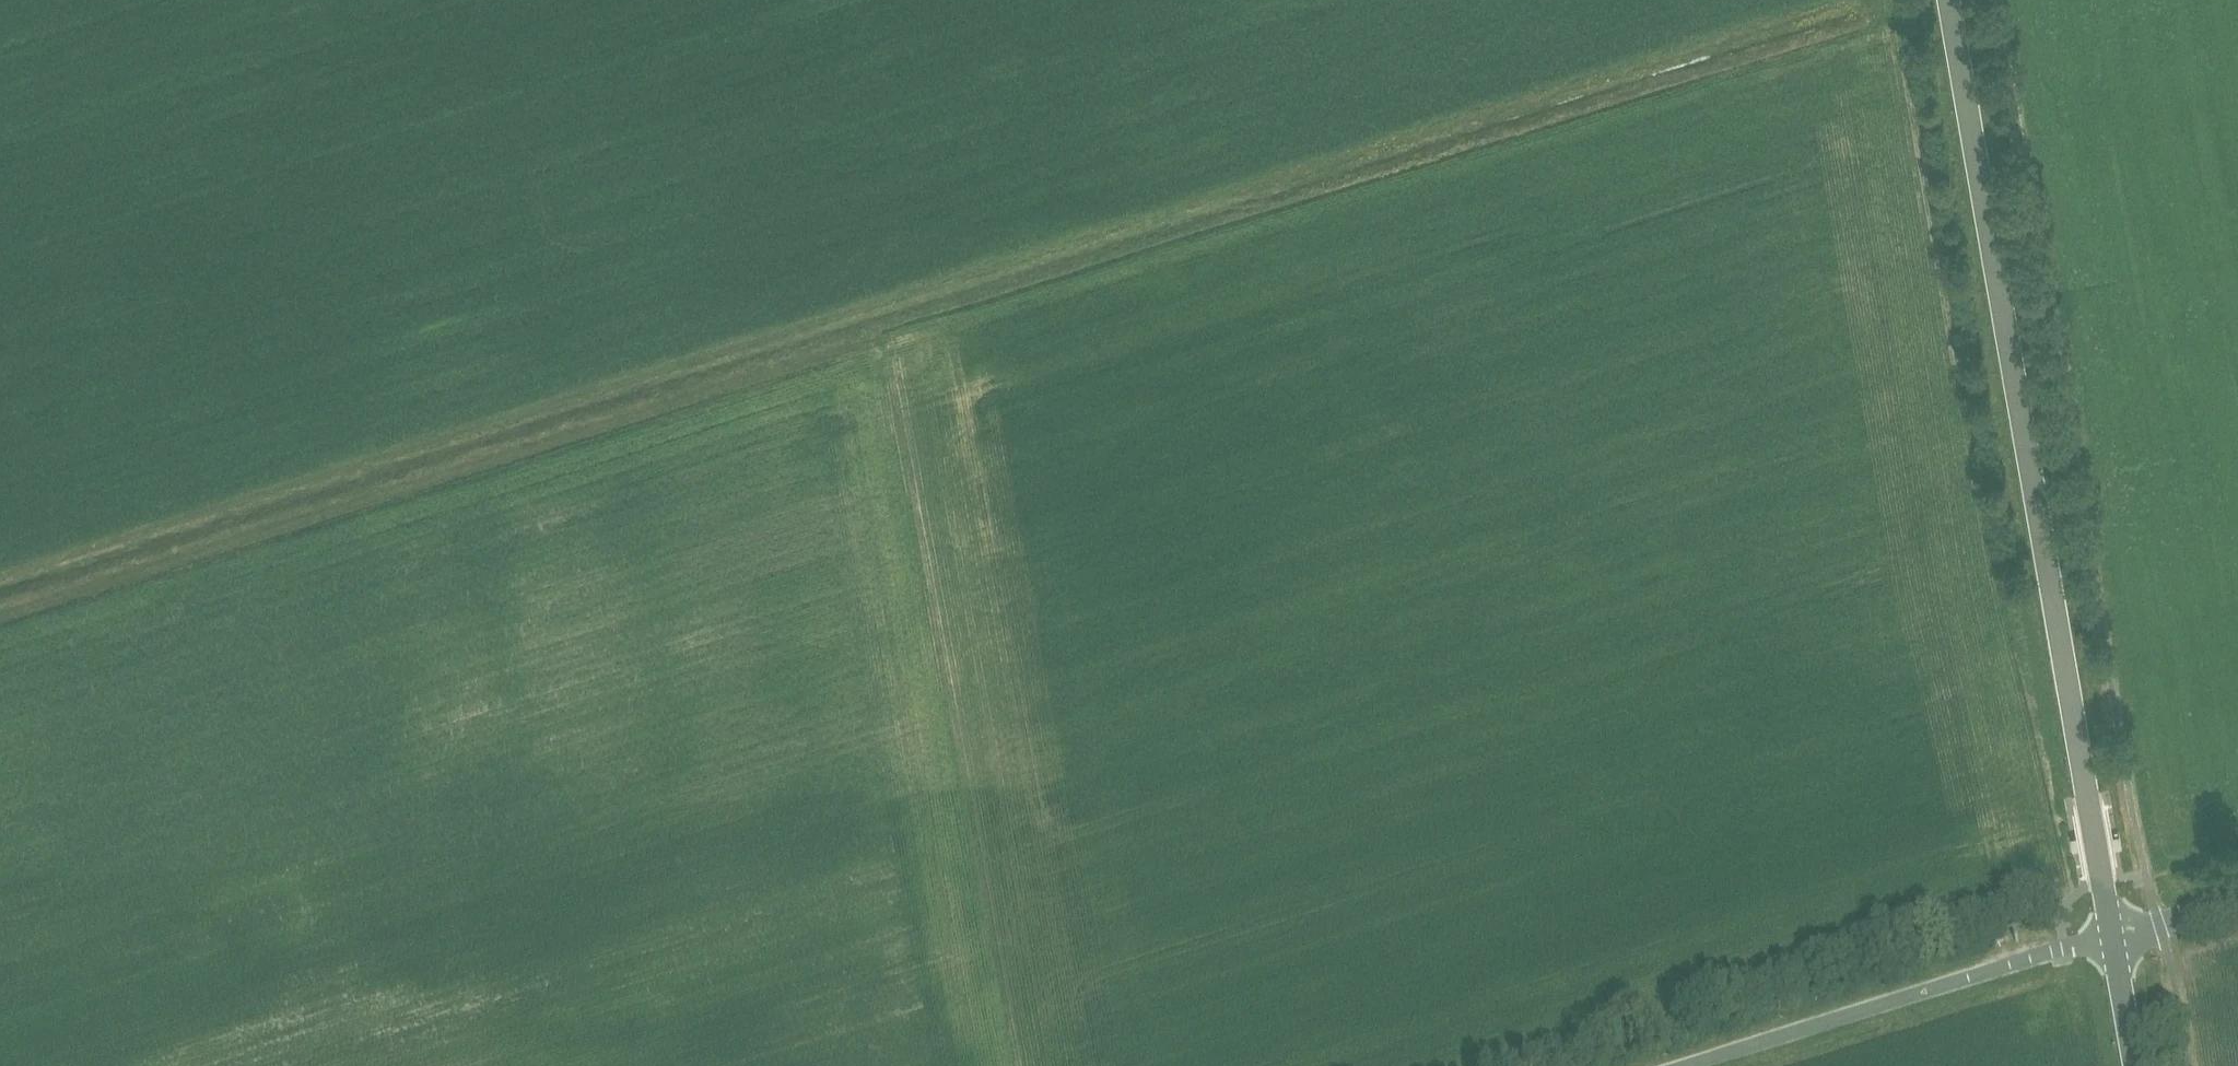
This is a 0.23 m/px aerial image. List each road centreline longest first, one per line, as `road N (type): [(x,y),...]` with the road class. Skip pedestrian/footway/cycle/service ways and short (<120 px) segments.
road 1 (tertiary): [(1951,0),(2114,945)]
road 2 (residential): [(1726,1065),(2114,945)]
road 3 (residential): [(2114,945),(2237,908)]
road 4 (tertiary): [(2114,945),(2135,1065)]

